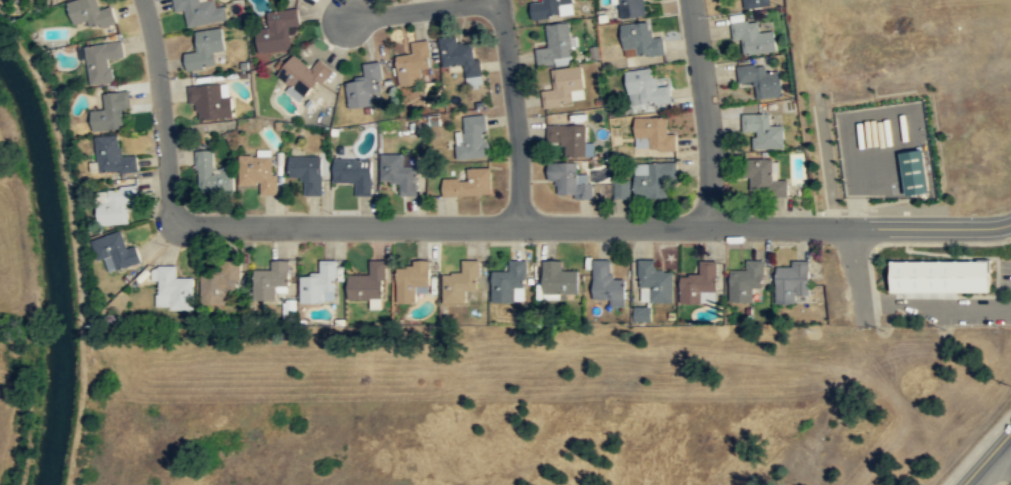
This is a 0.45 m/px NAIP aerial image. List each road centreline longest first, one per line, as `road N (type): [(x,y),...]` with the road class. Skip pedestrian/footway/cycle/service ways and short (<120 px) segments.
road 1 (residential): [(176,223),(1010,222)]
road 2 (residential): [(691,0),(709,120),(711,227)]
road 3 (residential): [(499,0),(521,225)]
road 4 (residential): [(142,0),(176,223)]
road 5 (residential): [(345,21),(492,0)]

